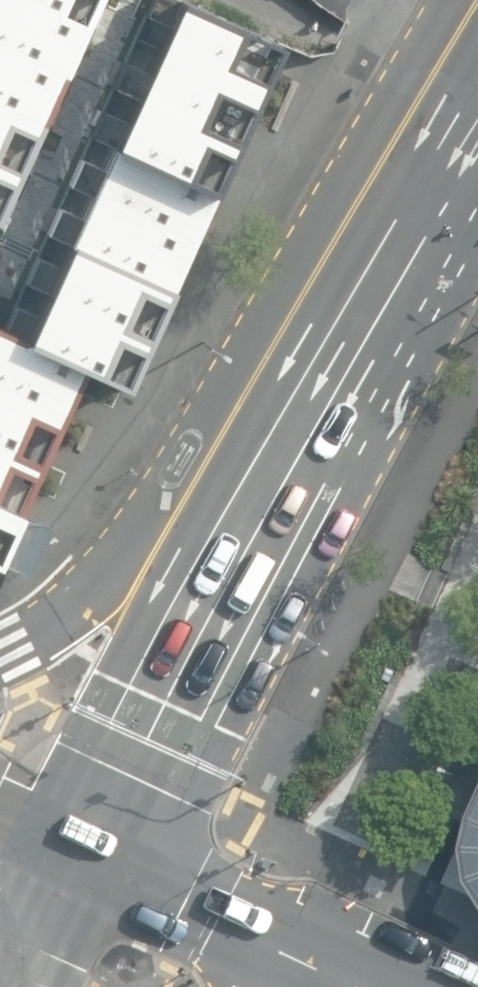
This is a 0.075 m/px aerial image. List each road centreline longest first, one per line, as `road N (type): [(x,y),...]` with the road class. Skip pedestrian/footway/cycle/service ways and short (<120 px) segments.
road 1 (secondary): [(348,274),(303,454),(145,761),(76,869)]
road 2 (trunk): [(0,656),(52,629),(101,582),(348,274)]
road 3 (trunk): [(76,869),(359,986)]
road 4 (secondary): [(477,57),(348,274)]
road 5 (secondary): [(76,869),(4,986)]

